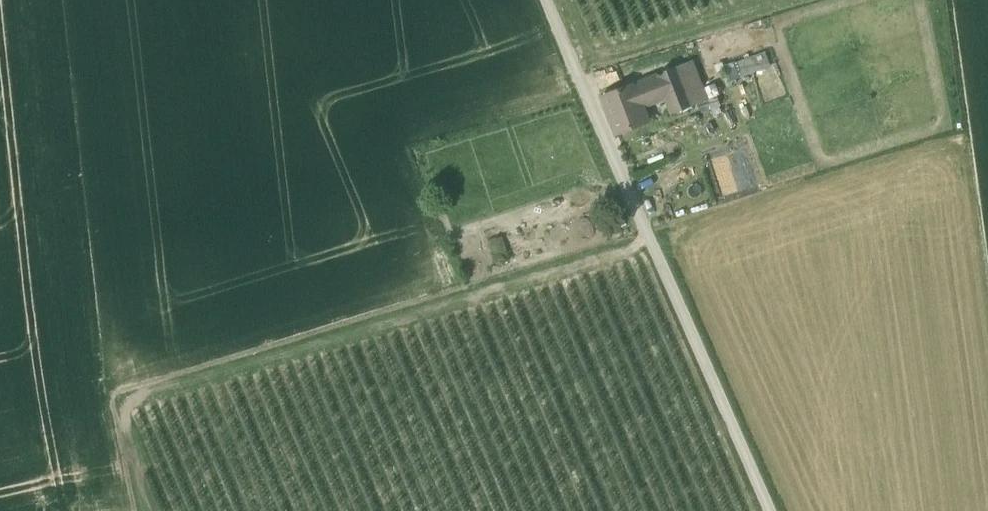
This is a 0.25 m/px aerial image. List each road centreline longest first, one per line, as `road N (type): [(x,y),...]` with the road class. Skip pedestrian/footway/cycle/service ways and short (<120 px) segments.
road 1 (residential): [(773,510),(546,0)]

